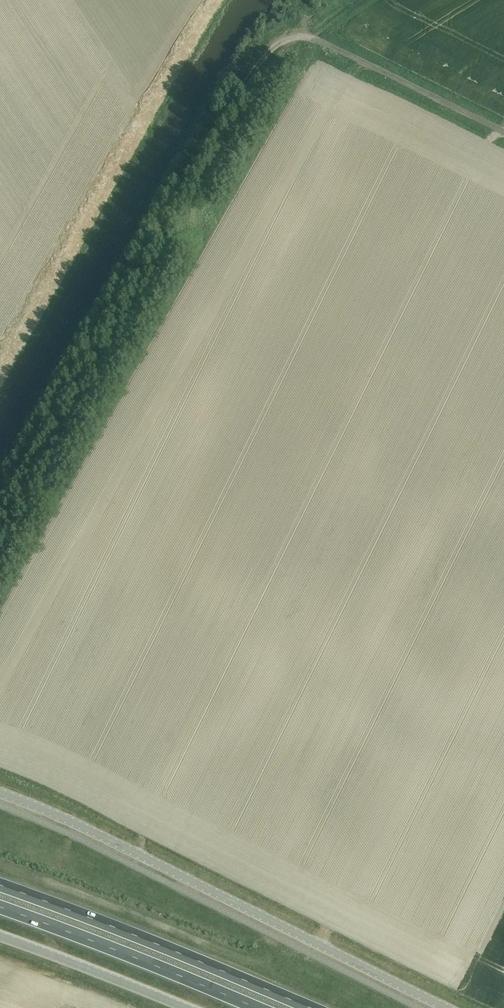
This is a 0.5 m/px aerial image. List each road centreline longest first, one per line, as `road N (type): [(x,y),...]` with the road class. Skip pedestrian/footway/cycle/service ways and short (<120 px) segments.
road 1 (track): [(0,513),(262,54),(284,40),(322,45)]
road 2 (unclassified): [(455,1007),(0,792)]
road 3 (trunk): [(310,1007),(0,885)]
road 4 (trunk): [(0,909),(259,1007)]
road 5 (unclassified): [(503,135),(322,45)]
road 6 (unclassified): [(0,936),(184,1007)]

